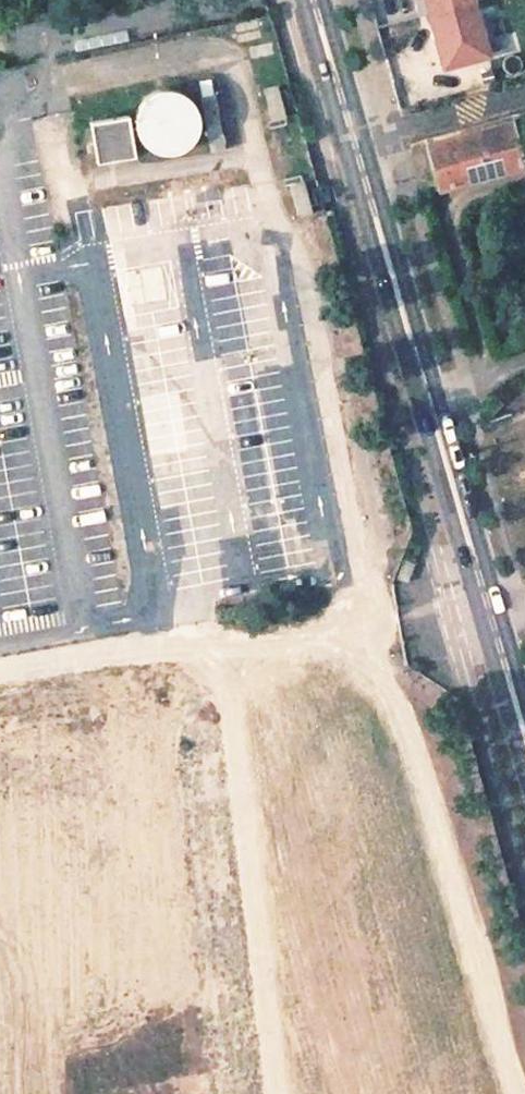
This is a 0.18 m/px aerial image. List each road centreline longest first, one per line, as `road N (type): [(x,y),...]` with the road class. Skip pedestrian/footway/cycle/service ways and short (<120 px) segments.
road 1 (primary): [(313,0),(524,737)]

